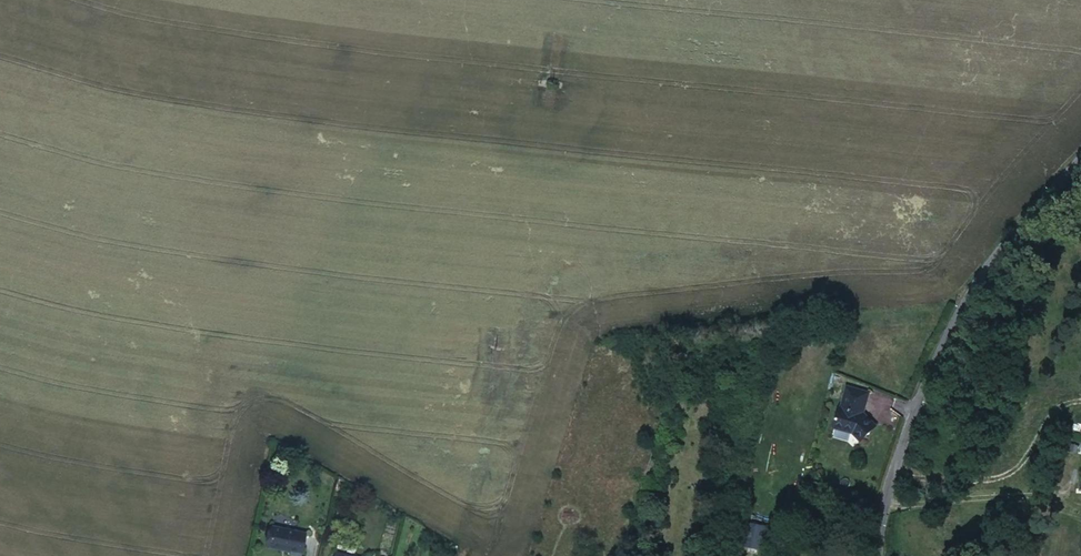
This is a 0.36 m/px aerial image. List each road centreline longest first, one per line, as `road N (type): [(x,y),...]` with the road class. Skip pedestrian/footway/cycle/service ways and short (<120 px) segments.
road 1 (residential): [(1080,160),(995,257),(960,312),(885,493),(877,555)]

